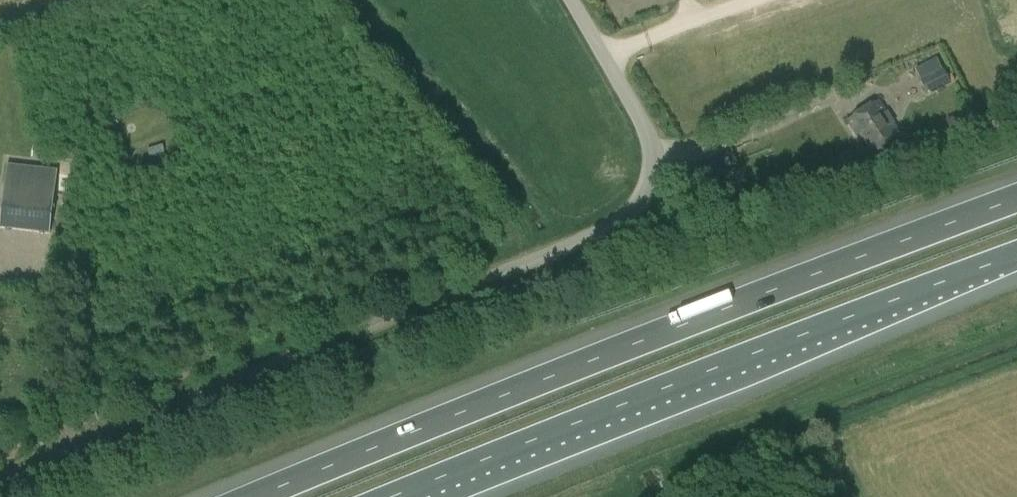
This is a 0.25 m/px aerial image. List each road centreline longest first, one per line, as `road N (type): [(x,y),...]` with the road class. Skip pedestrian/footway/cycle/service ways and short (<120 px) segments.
road 1 (motorway): [(1016,200),(634,344),(259,496)]
road 2 (unclassified): [(653,163),(642,199),(615,225),(0,480)]
road 3 (motorway): [(395,496),(1016,255)]
road 4 (unclassified): [(653,163),(643,124),(571,0)]

